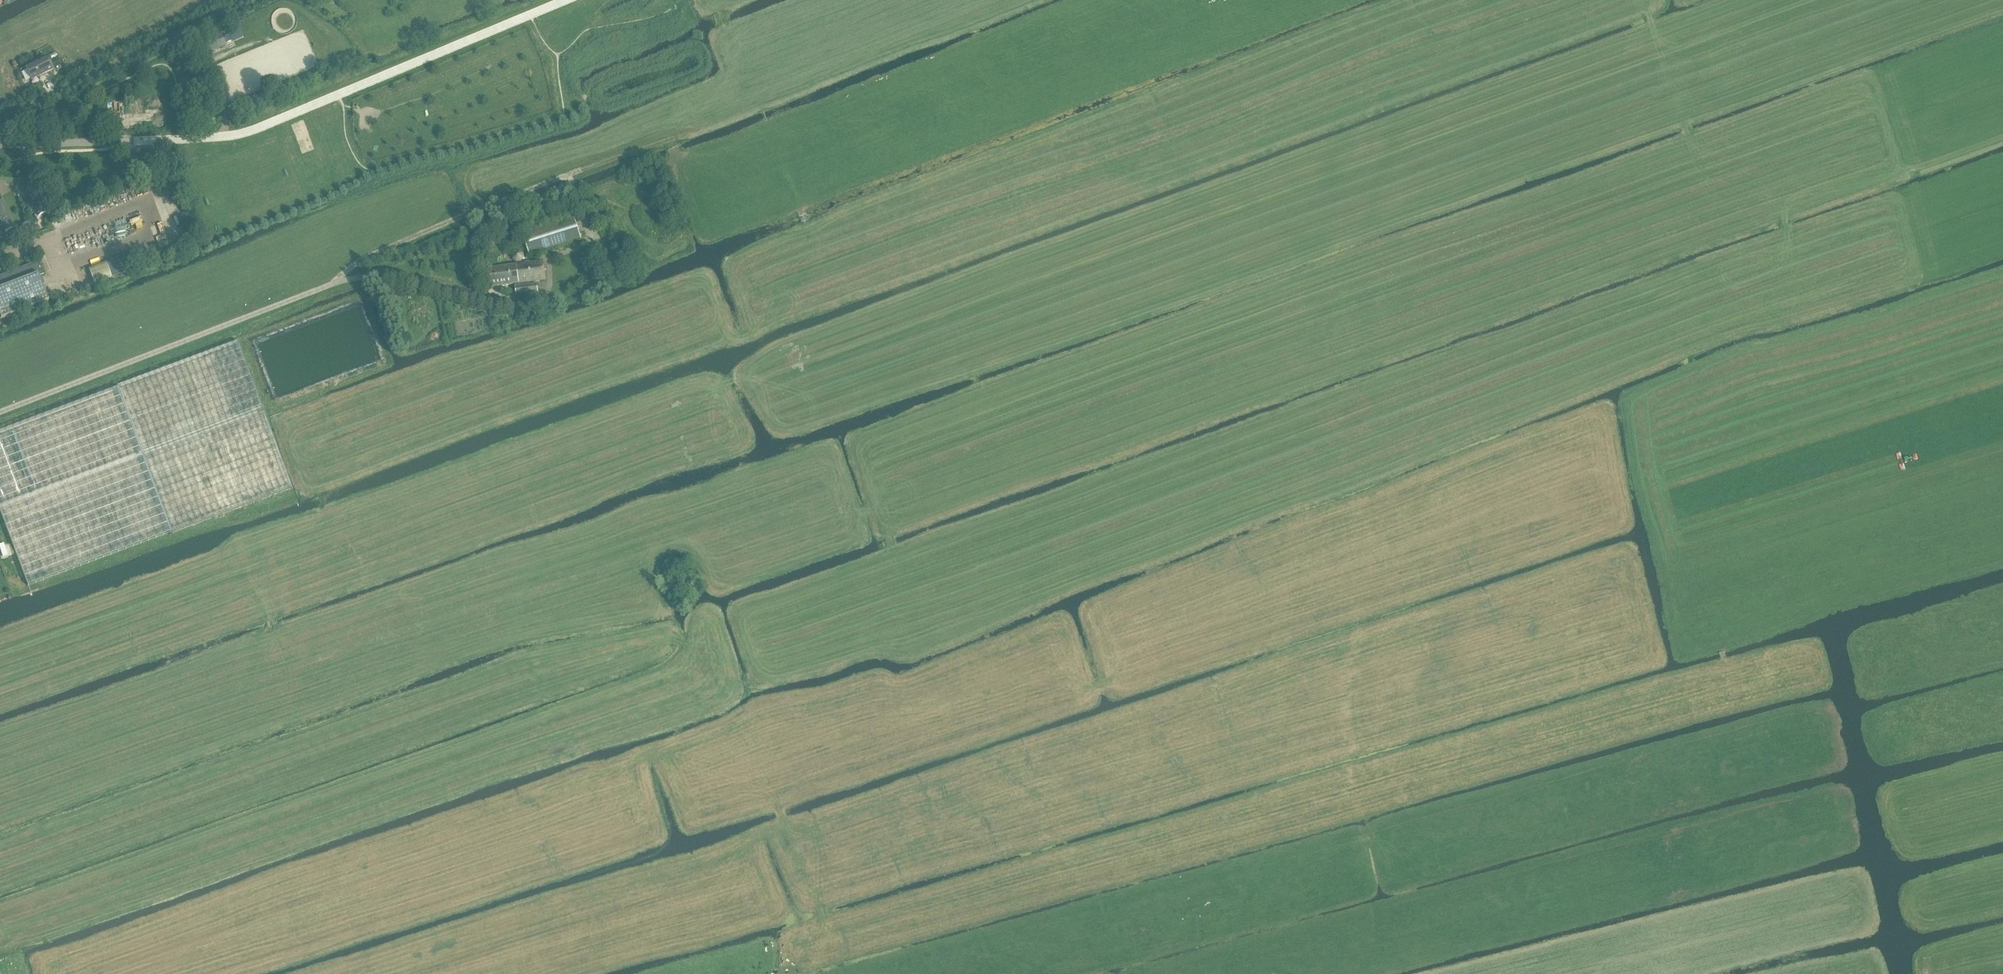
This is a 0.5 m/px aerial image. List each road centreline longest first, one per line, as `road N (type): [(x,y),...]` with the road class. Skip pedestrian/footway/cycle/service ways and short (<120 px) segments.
road 1 (residential): [(19,498),(197,431)]
road 2 (unclassified): [(0,146),(157,138)]
road 3 (track): [(570,175),(671,140),(679,161)]

